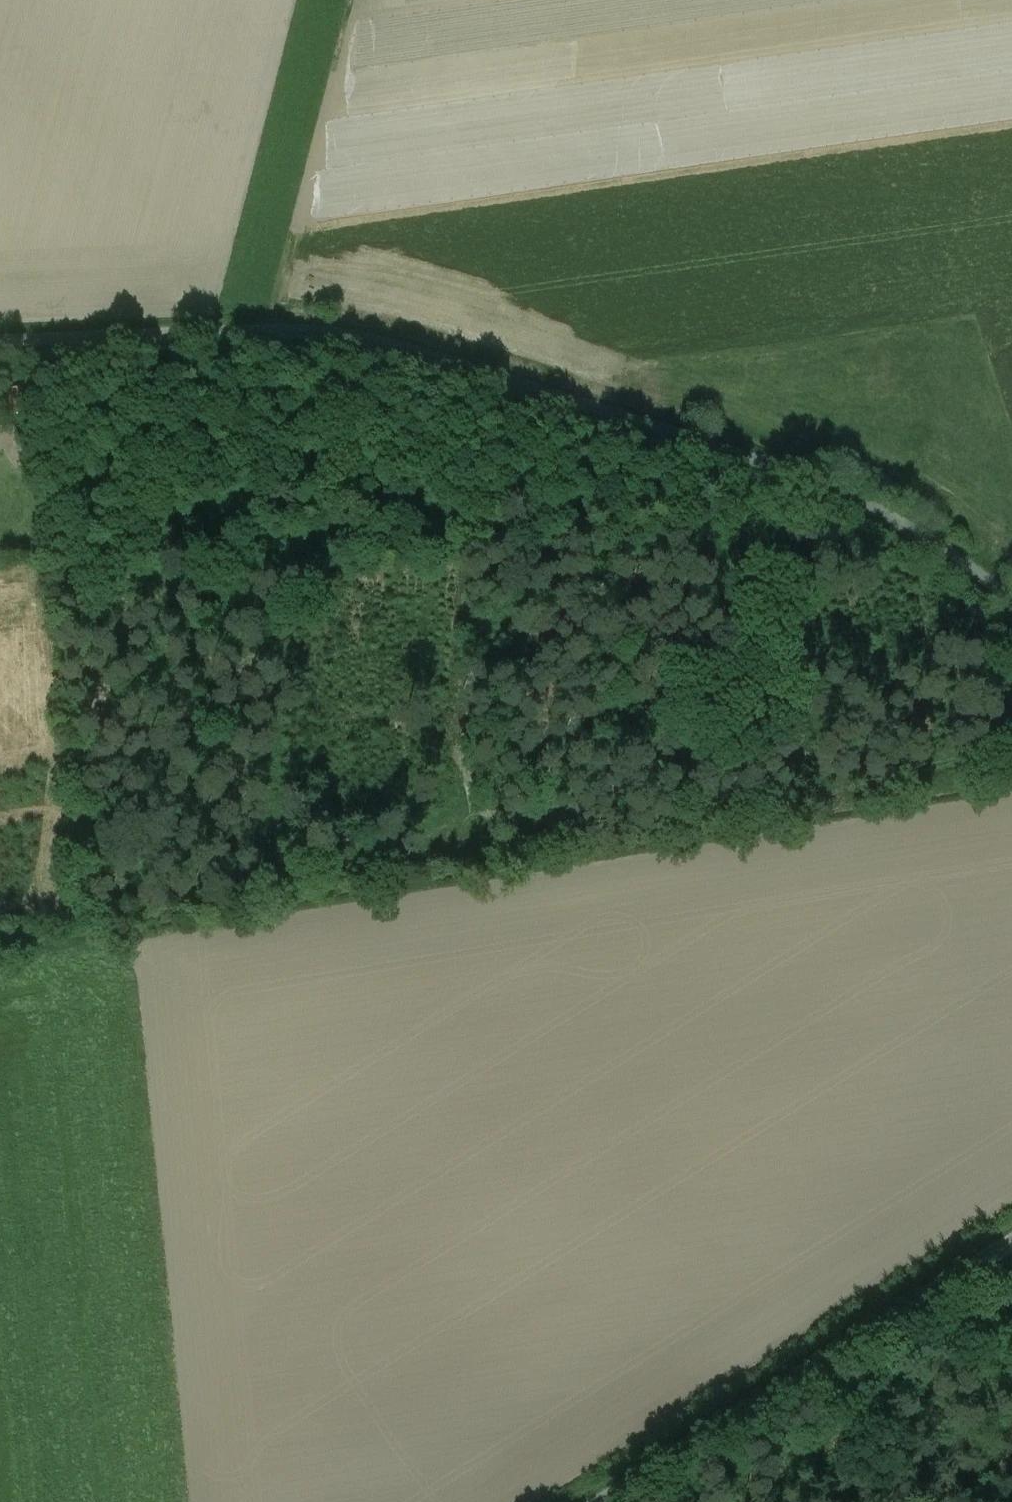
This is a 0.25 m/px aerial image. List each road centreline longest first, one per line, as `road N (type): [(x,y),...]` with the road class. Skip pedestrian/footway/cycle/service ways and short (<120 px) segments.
road 1 (unclassified): [(0,343),(325,332),(409,350),(814,482),(912,531),(1011,601)]
road 2 (unclassified): [(1011,1243),(599,1501)]

